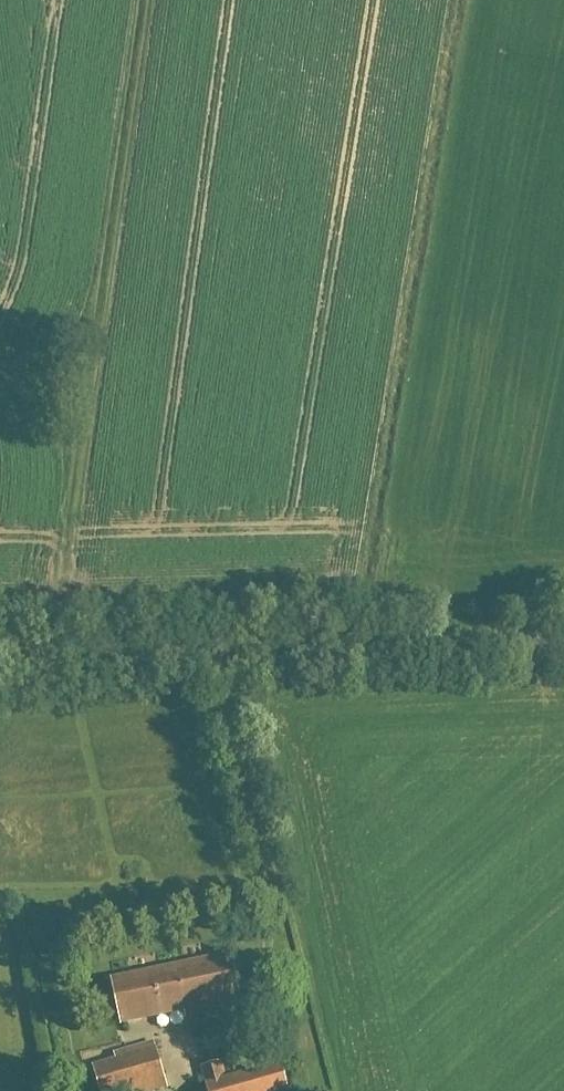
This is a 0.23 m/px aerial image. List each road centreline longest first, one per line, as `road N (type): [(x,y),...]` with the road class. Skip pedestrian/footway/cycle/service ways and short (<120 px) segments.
road 1 (unclassified): [(563,644),(0,663)]

